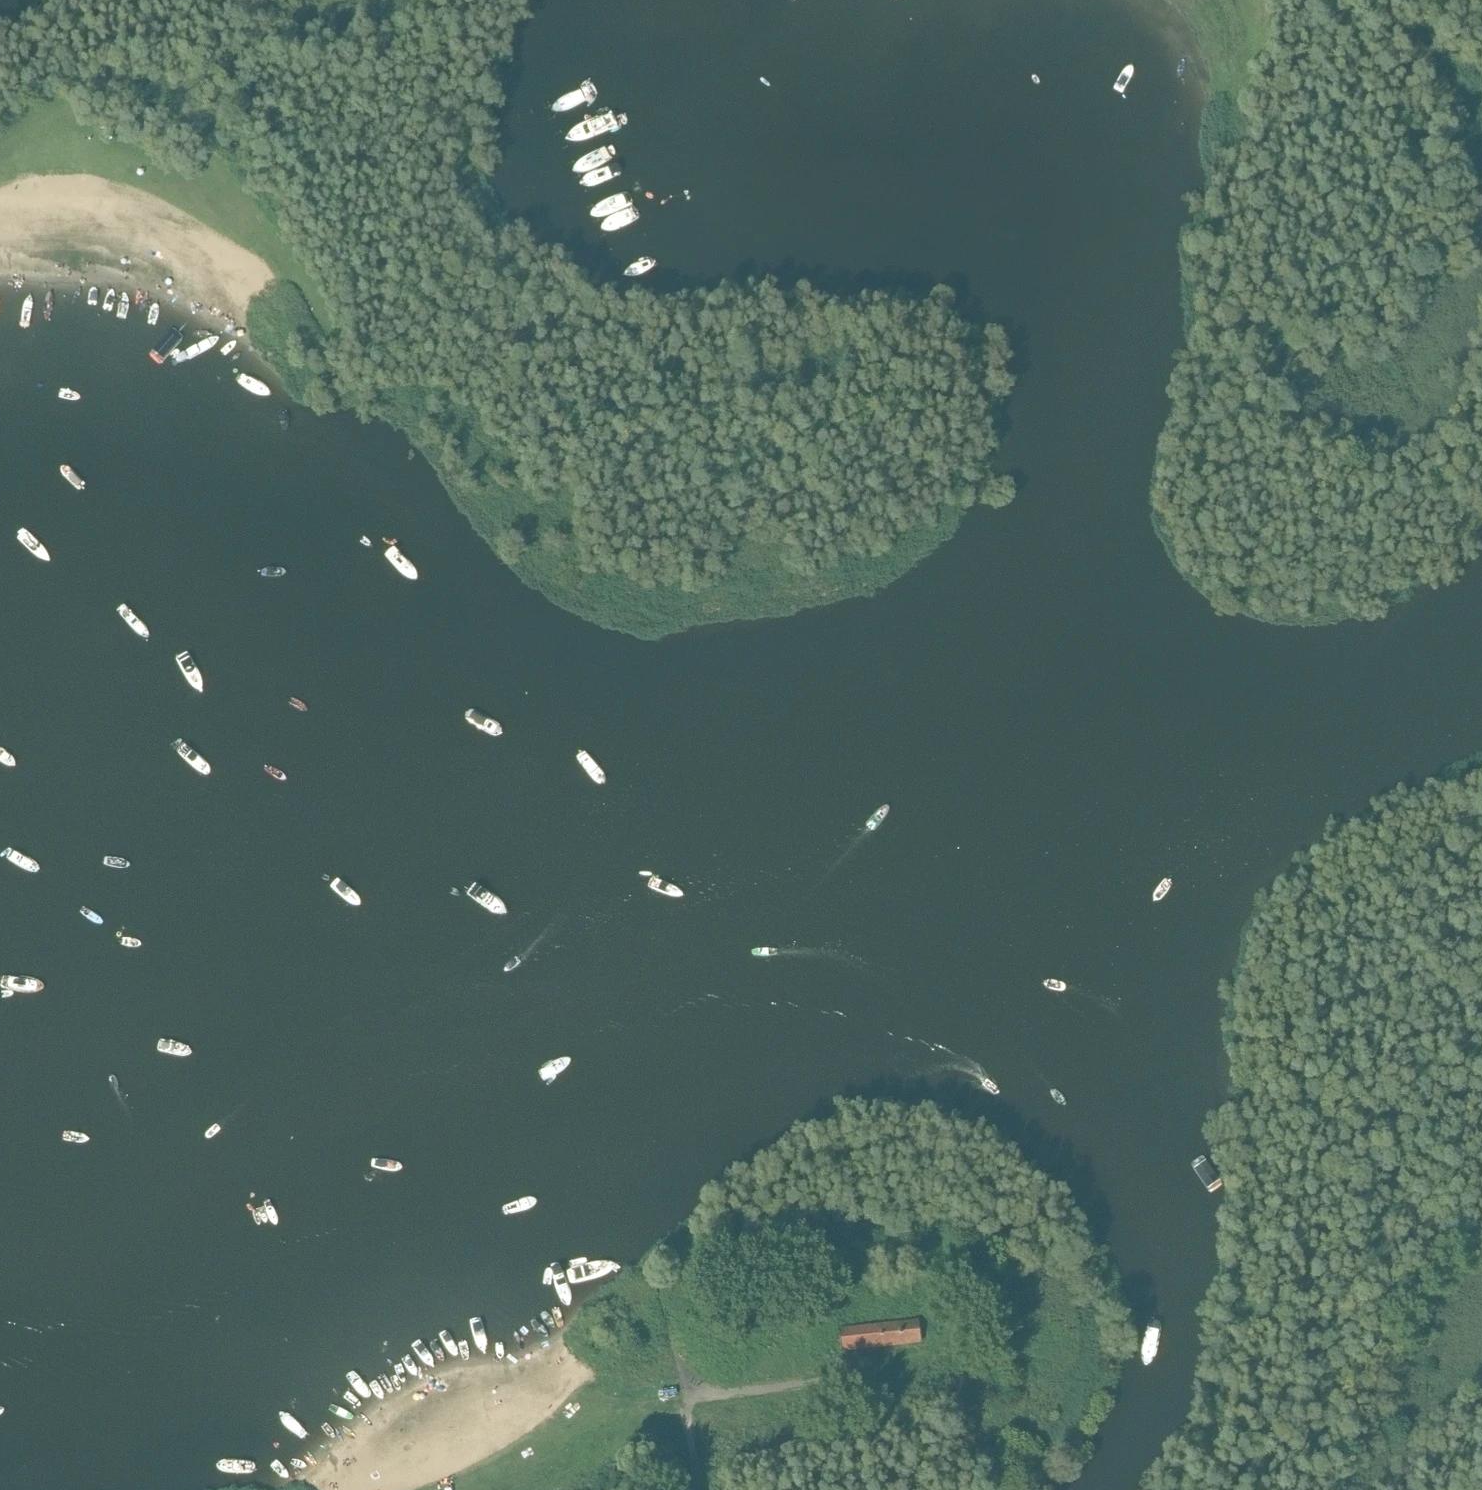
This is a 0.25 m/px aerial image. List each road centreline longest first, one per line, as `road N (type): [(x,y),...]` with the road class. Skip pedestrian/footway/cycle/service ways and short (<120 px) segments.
road 1 (track): [(668,1314),(706,1489)]

